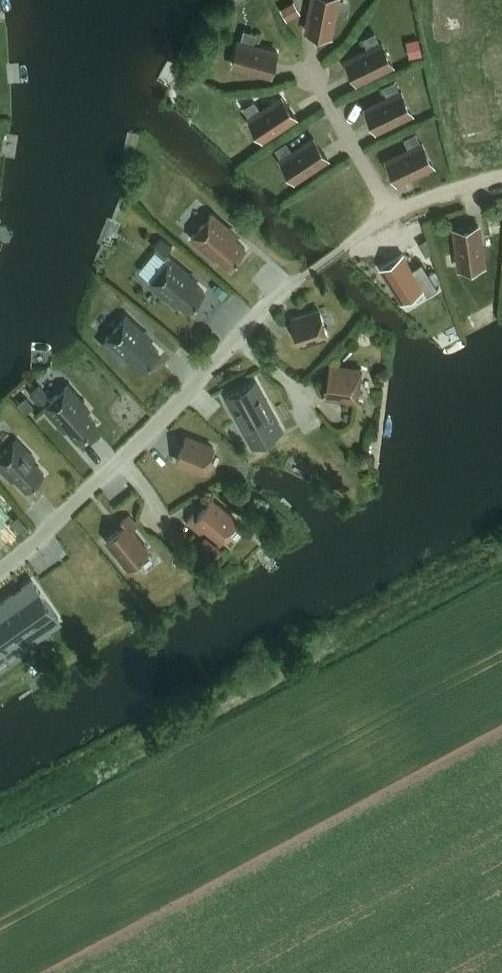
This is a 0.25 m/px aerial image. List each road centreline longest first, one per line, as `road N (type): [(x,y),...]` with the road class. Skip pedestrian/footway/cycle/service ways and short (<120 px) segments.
road 1 (residential): [(0,573),(300,276),(388,215)]
road 2 (residential): [(315,74),(388,215)]

